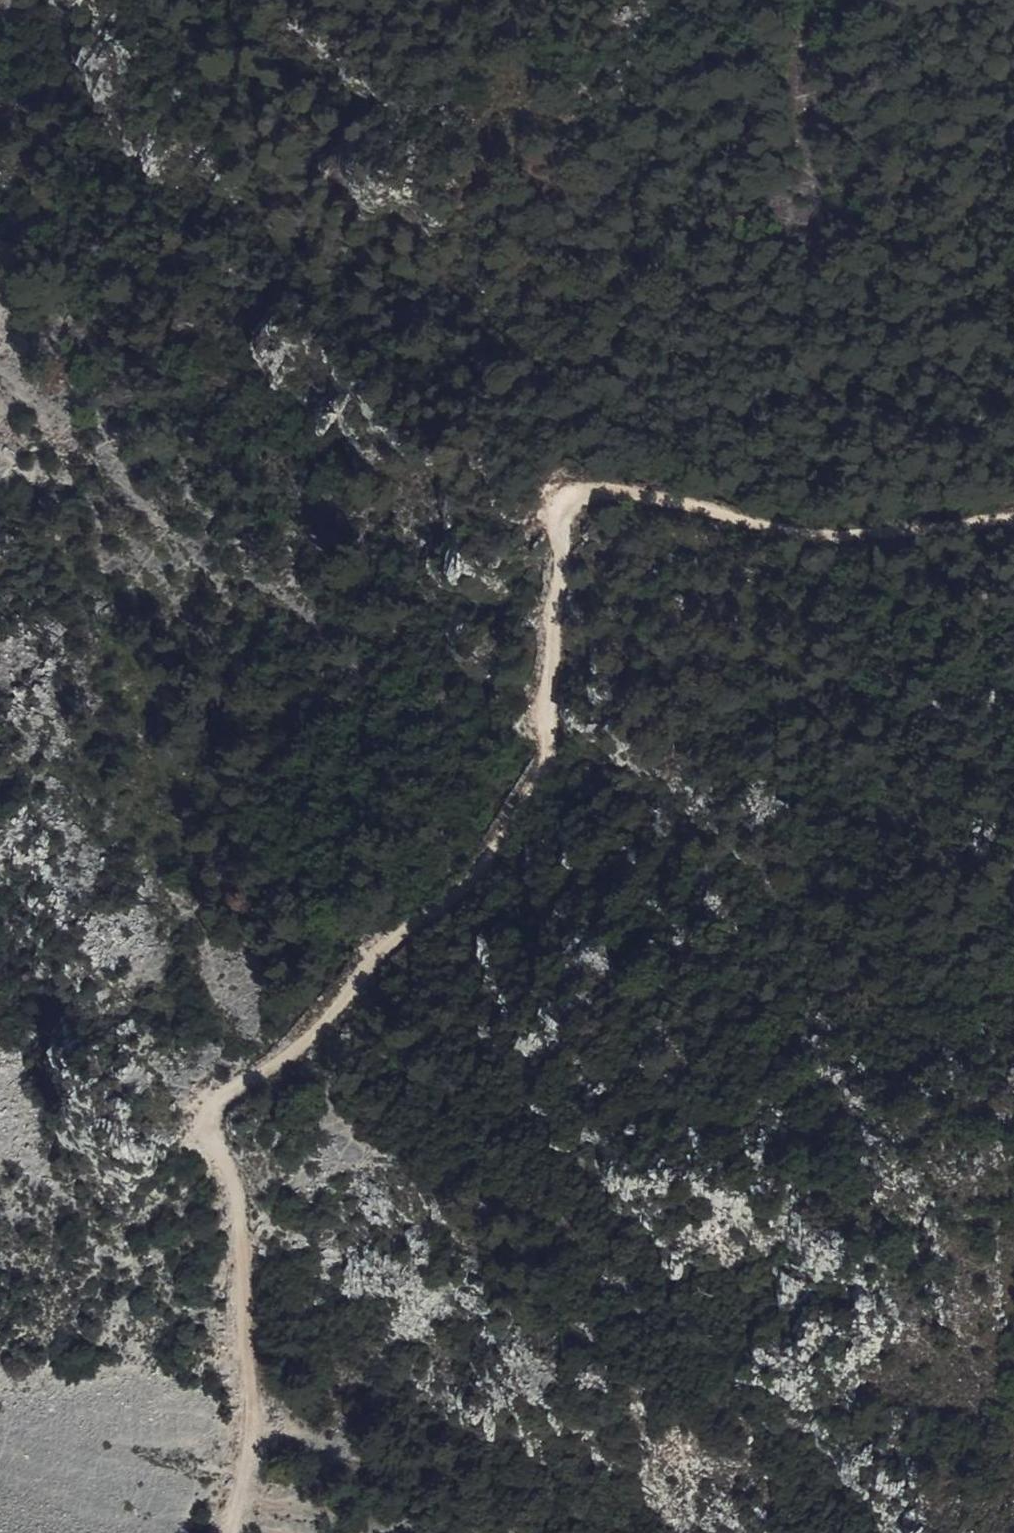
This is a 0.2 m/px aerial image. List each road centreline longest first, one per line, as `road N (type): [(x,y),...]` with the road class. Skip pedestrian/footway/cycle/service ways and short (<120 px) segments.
road 1 (track): [(226,1532),(250,1444),(250,1367),(240,1212),(210,1141),(212,1114),(488,857),(552,736),(563,514),(581,498),(603,494),(834,537),(1013,519)]

